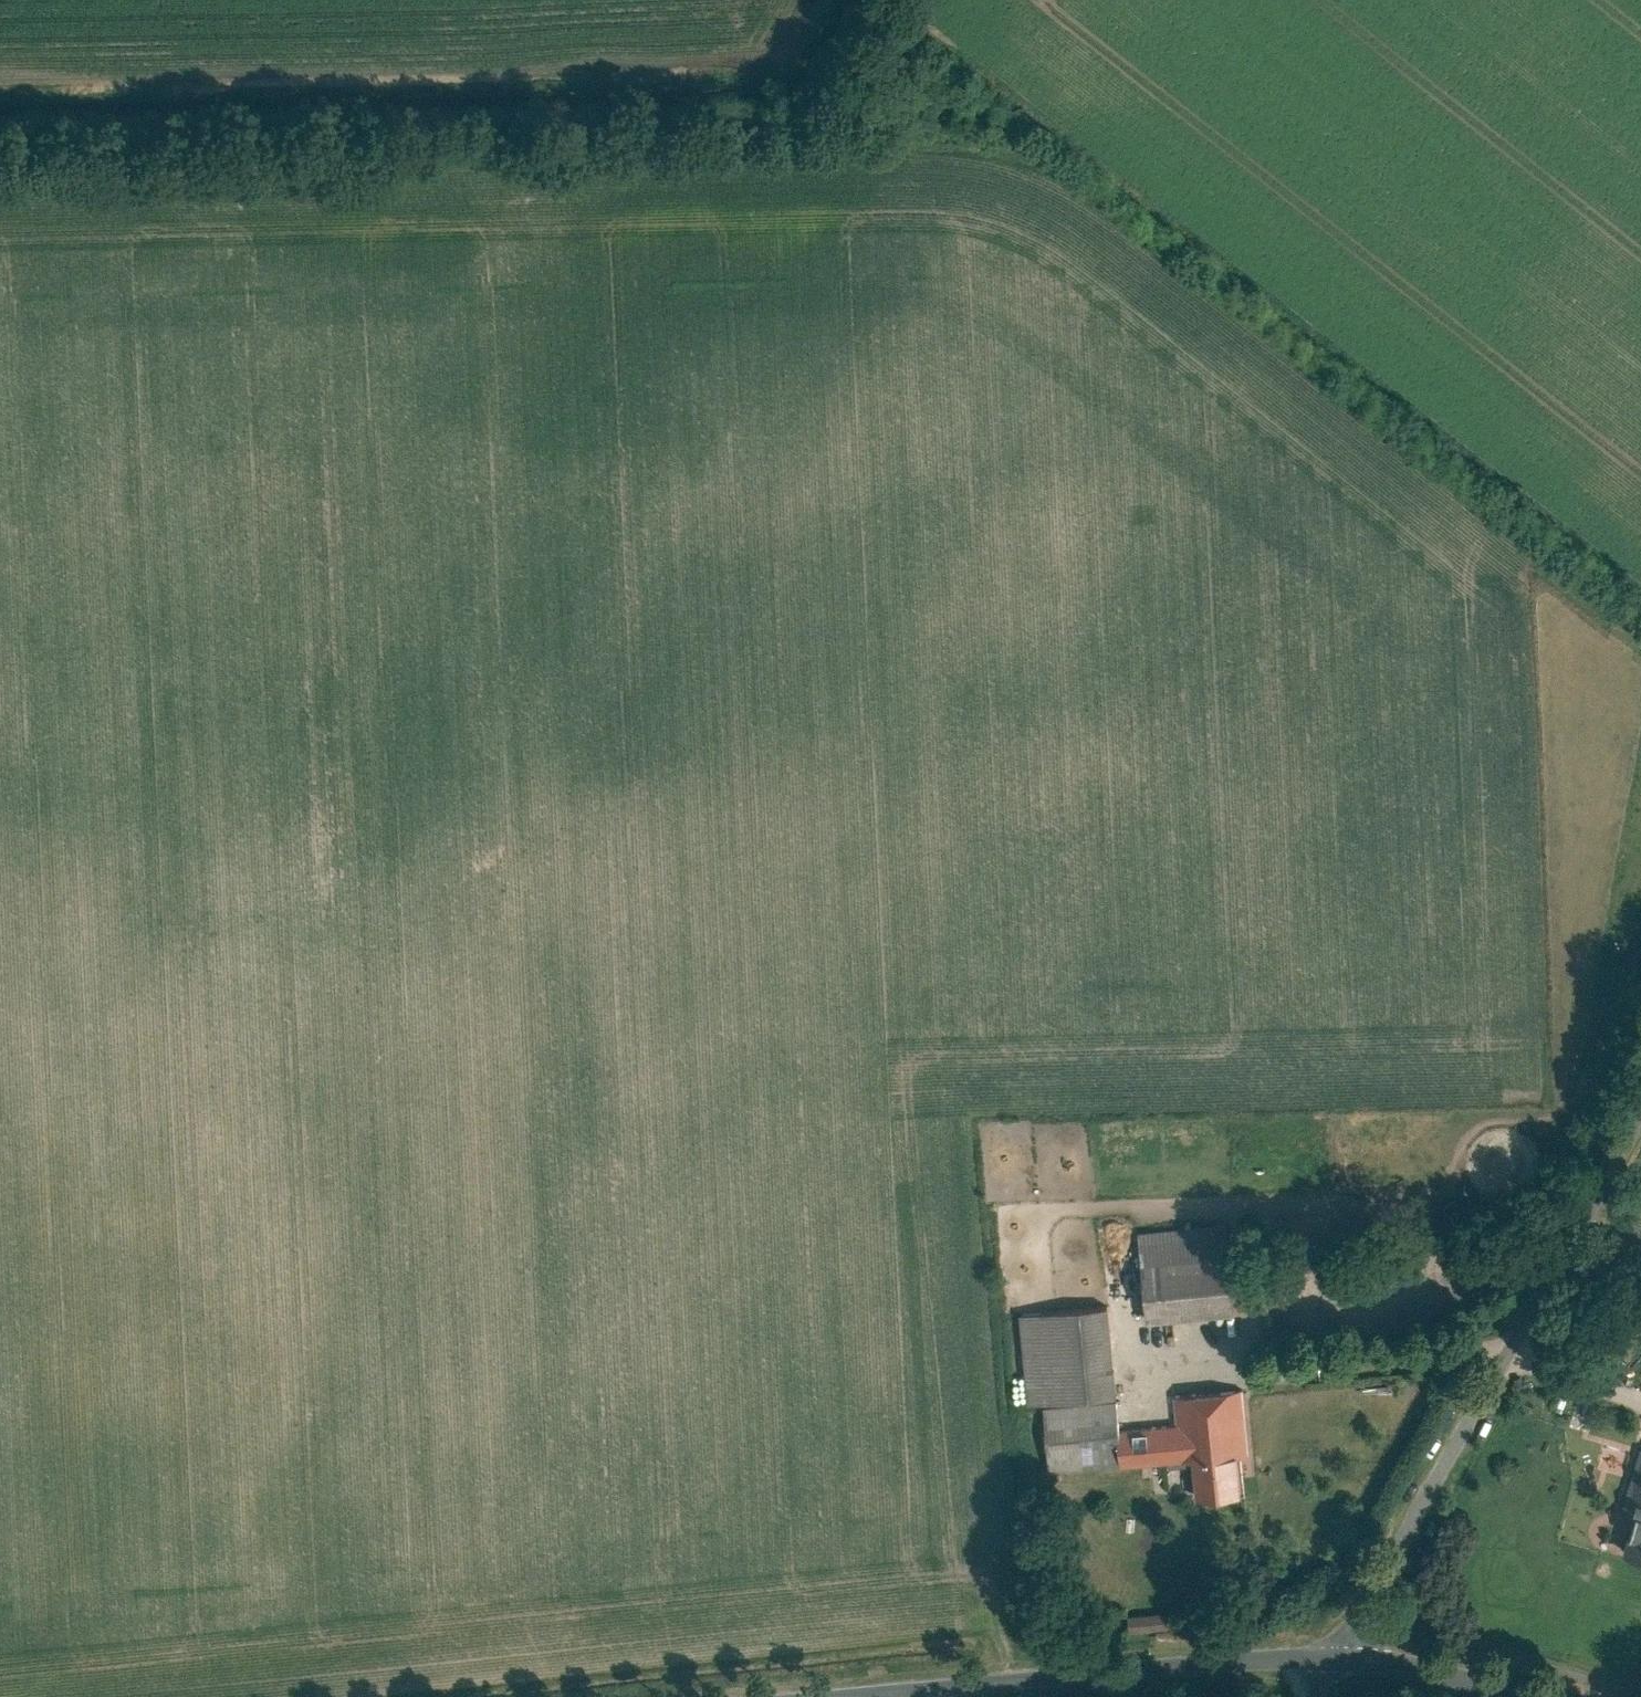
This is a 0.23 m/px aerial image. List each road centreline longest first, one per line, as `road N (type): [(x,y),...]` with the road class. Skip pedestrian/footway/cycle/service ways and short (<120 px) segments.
road 1 (tertiary): [(1520,1696),(1425,1668),(1337,1658),(829,1696)]

